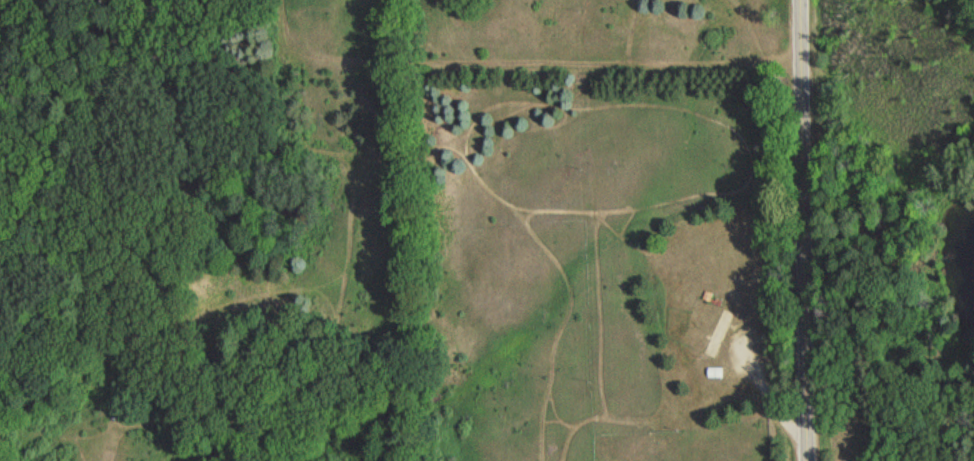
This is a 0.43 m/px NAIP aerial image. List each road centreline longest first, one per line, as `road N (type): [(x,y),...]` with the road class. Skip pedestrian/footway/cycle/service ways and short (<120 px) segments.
road 1 (residential): [(812,460),(806,0)]

